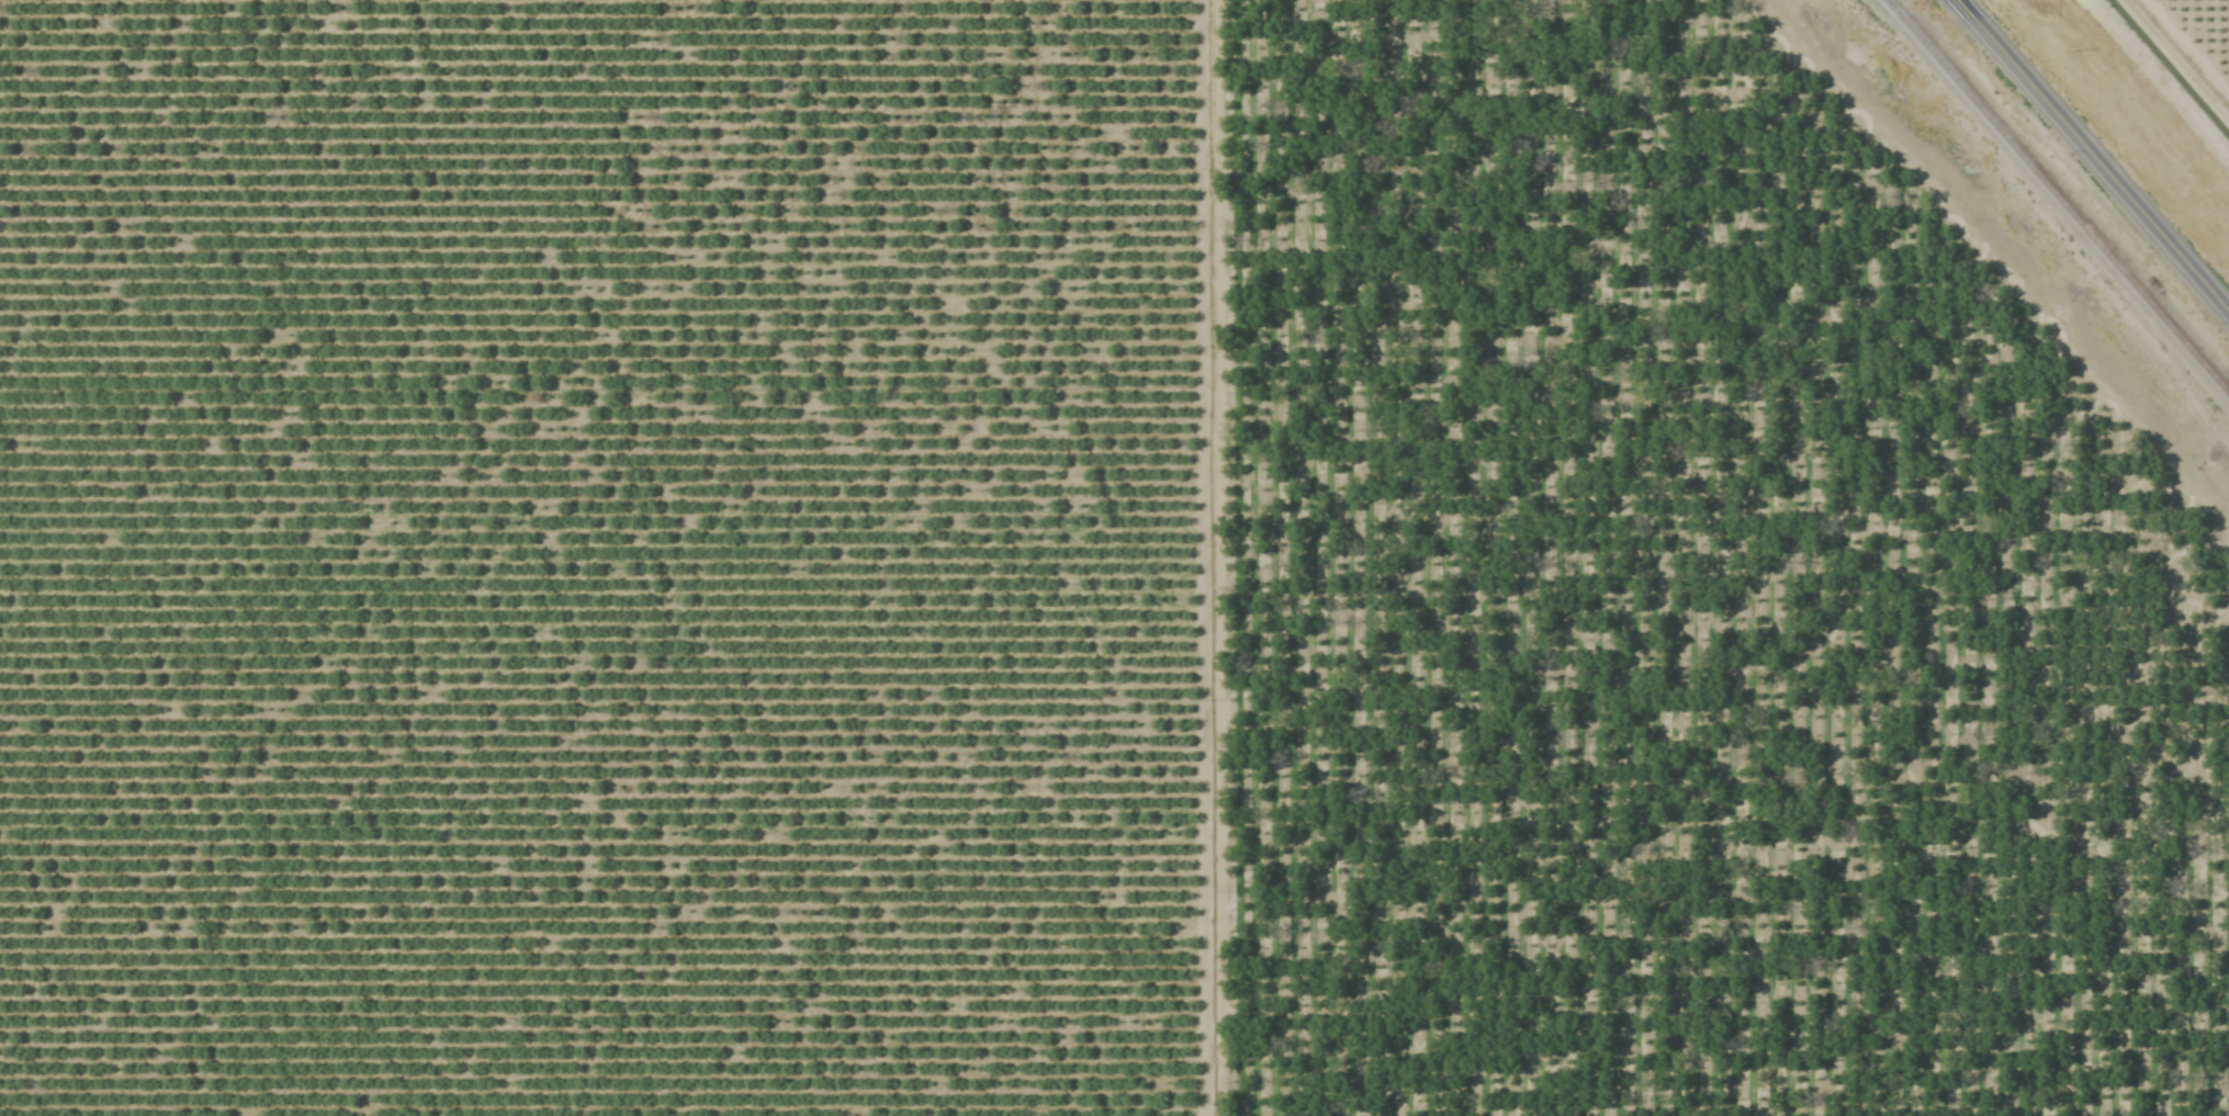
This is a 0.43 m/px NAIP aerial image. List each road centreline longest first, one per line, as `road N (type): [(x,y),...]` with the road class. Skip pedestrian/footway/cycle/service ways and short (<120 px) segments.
road 1 (primary): [(1954,0),(2228,316)]

